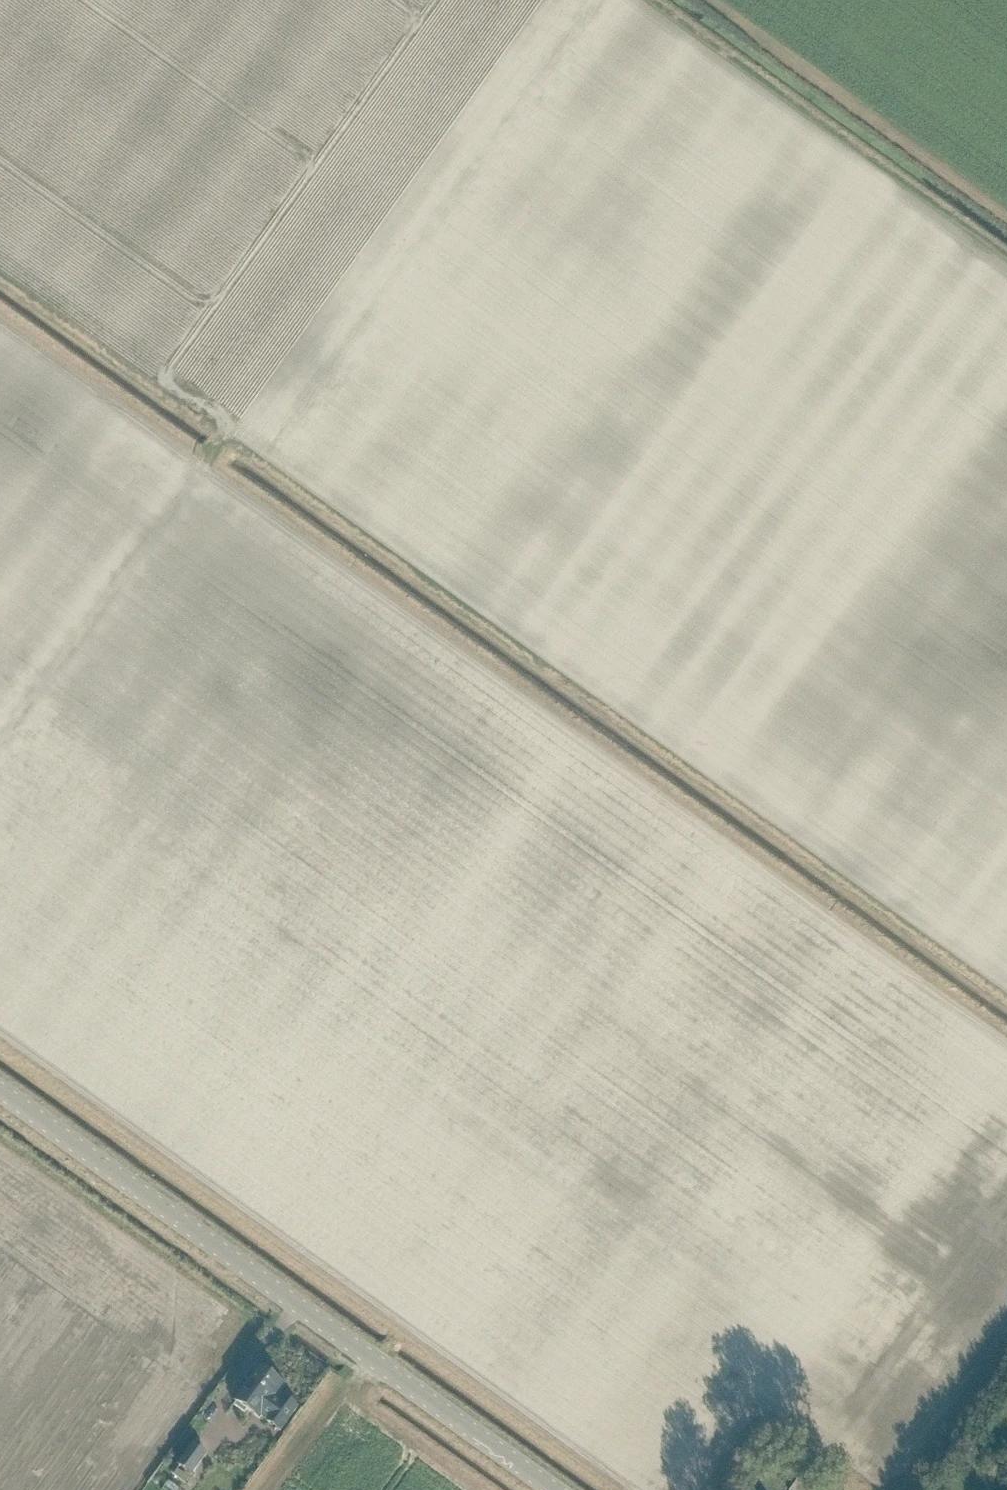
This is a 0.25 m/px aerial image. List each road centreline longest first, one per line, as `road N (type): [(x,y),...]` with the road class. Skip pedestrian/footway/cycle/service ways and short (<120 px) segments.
road 1 (tertiary): [(550,1489),(0,1092)]

